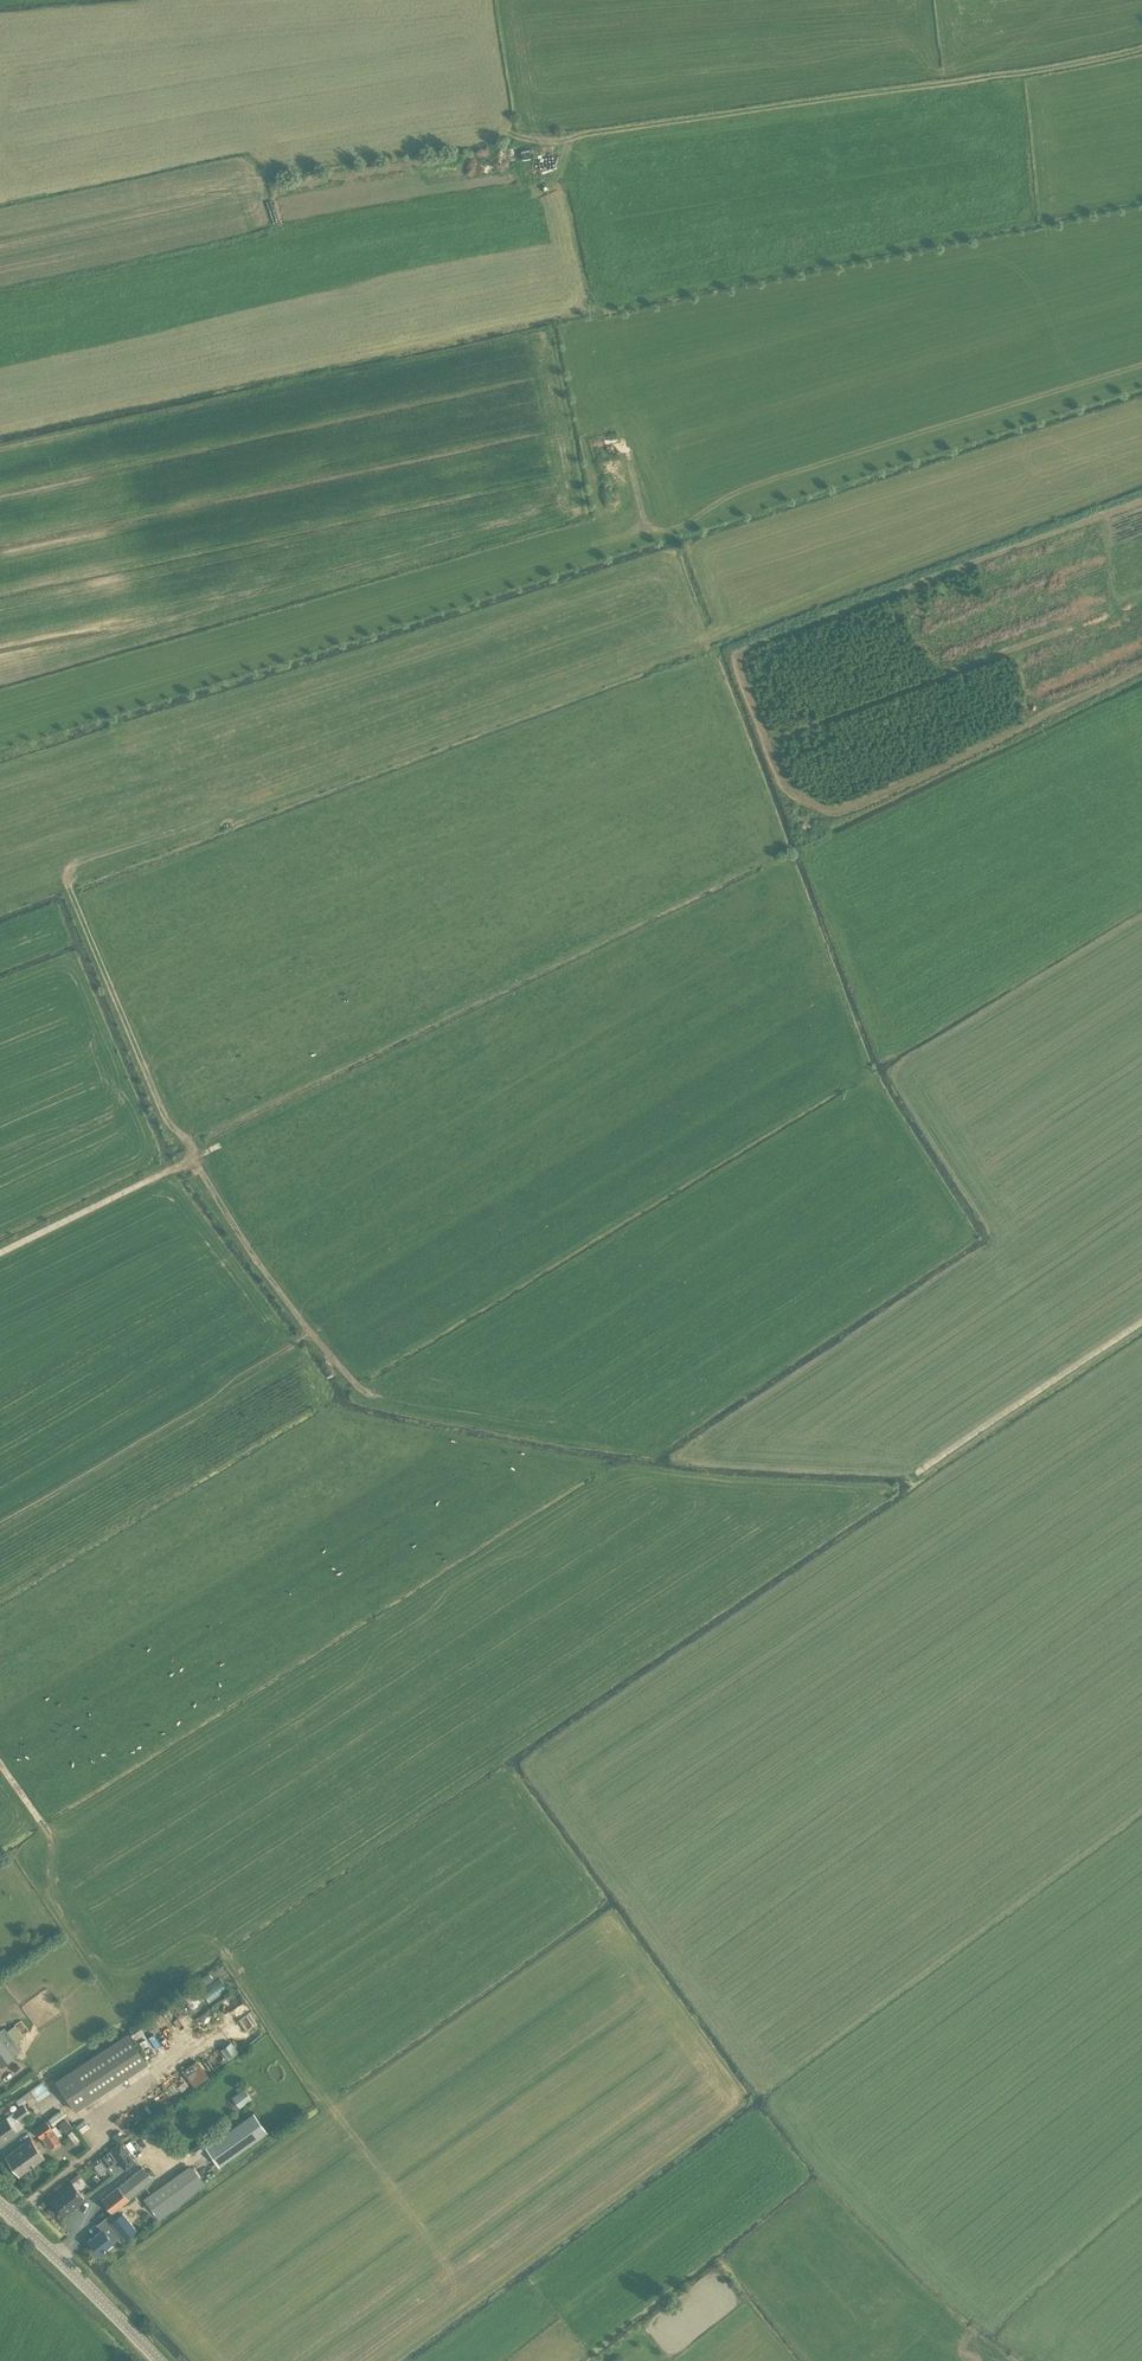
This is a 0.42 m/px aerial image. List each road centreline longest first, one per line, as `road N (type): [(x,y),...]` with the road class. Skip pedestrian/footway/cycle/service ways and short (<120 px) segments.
road 1 (track): [(1141,55),(1016,81),(504,144)]
road 2 (tertiary): [(161,2360),(0,2204)]

